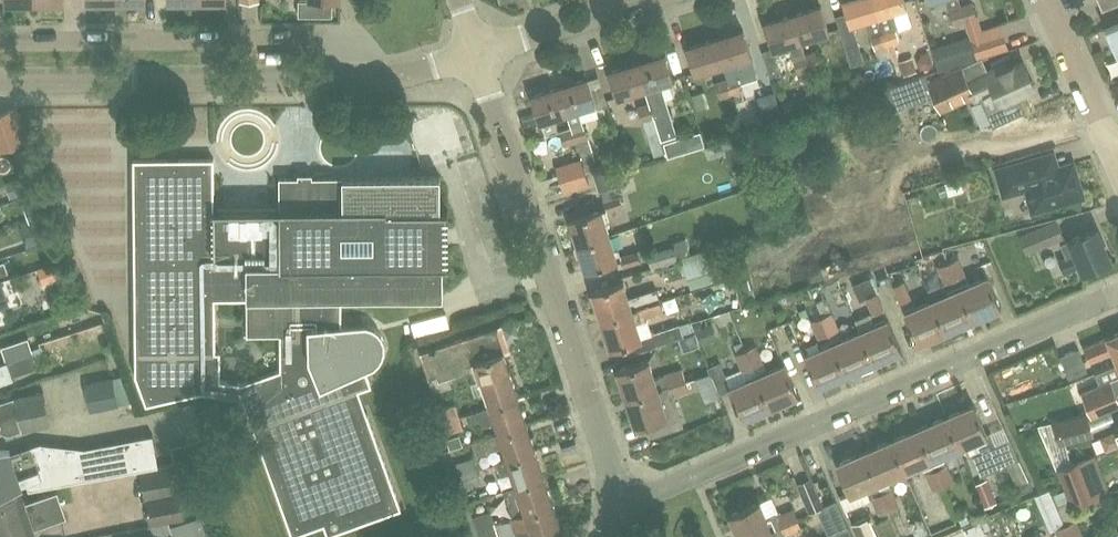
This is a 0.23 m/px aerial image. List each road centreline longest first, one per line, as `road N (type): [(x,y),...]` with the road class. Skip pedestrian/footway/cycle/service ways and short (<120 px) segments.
road 1 (residential): [(612,505),(1117,293)]
road 2 (residential): [(612,505),(611,450),(484,49)]
road 3 (residential): [(0,84),(359,76)]
road 4 (residential): [(358,41),(0,47)]
road 5 (residential): [(1117,158),(1048,0)]
road 6 (residential): [(484,49),(621,0)]
road 7 (residential): [(359,76),(413,74),(484,49)]

